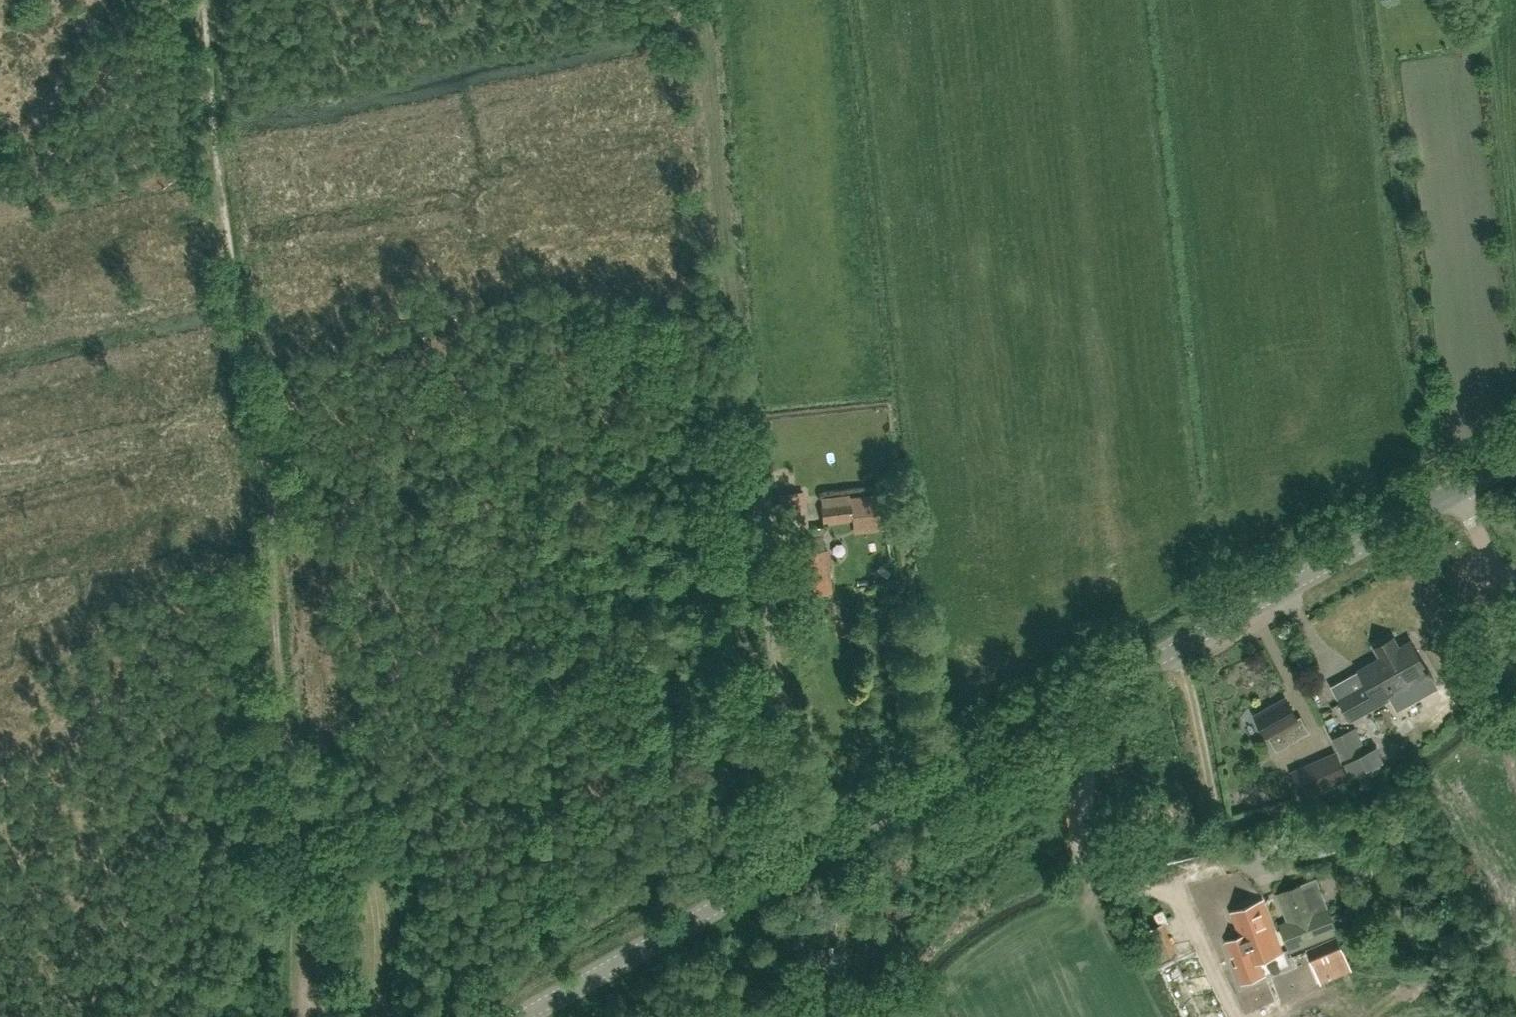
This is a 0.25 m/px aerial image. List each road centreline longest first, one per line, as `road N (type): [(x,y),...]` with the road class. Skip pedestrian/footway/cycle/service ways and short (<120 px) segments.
road 1 (tertiary): [(523,1016),(649,939),(1515,459)]

